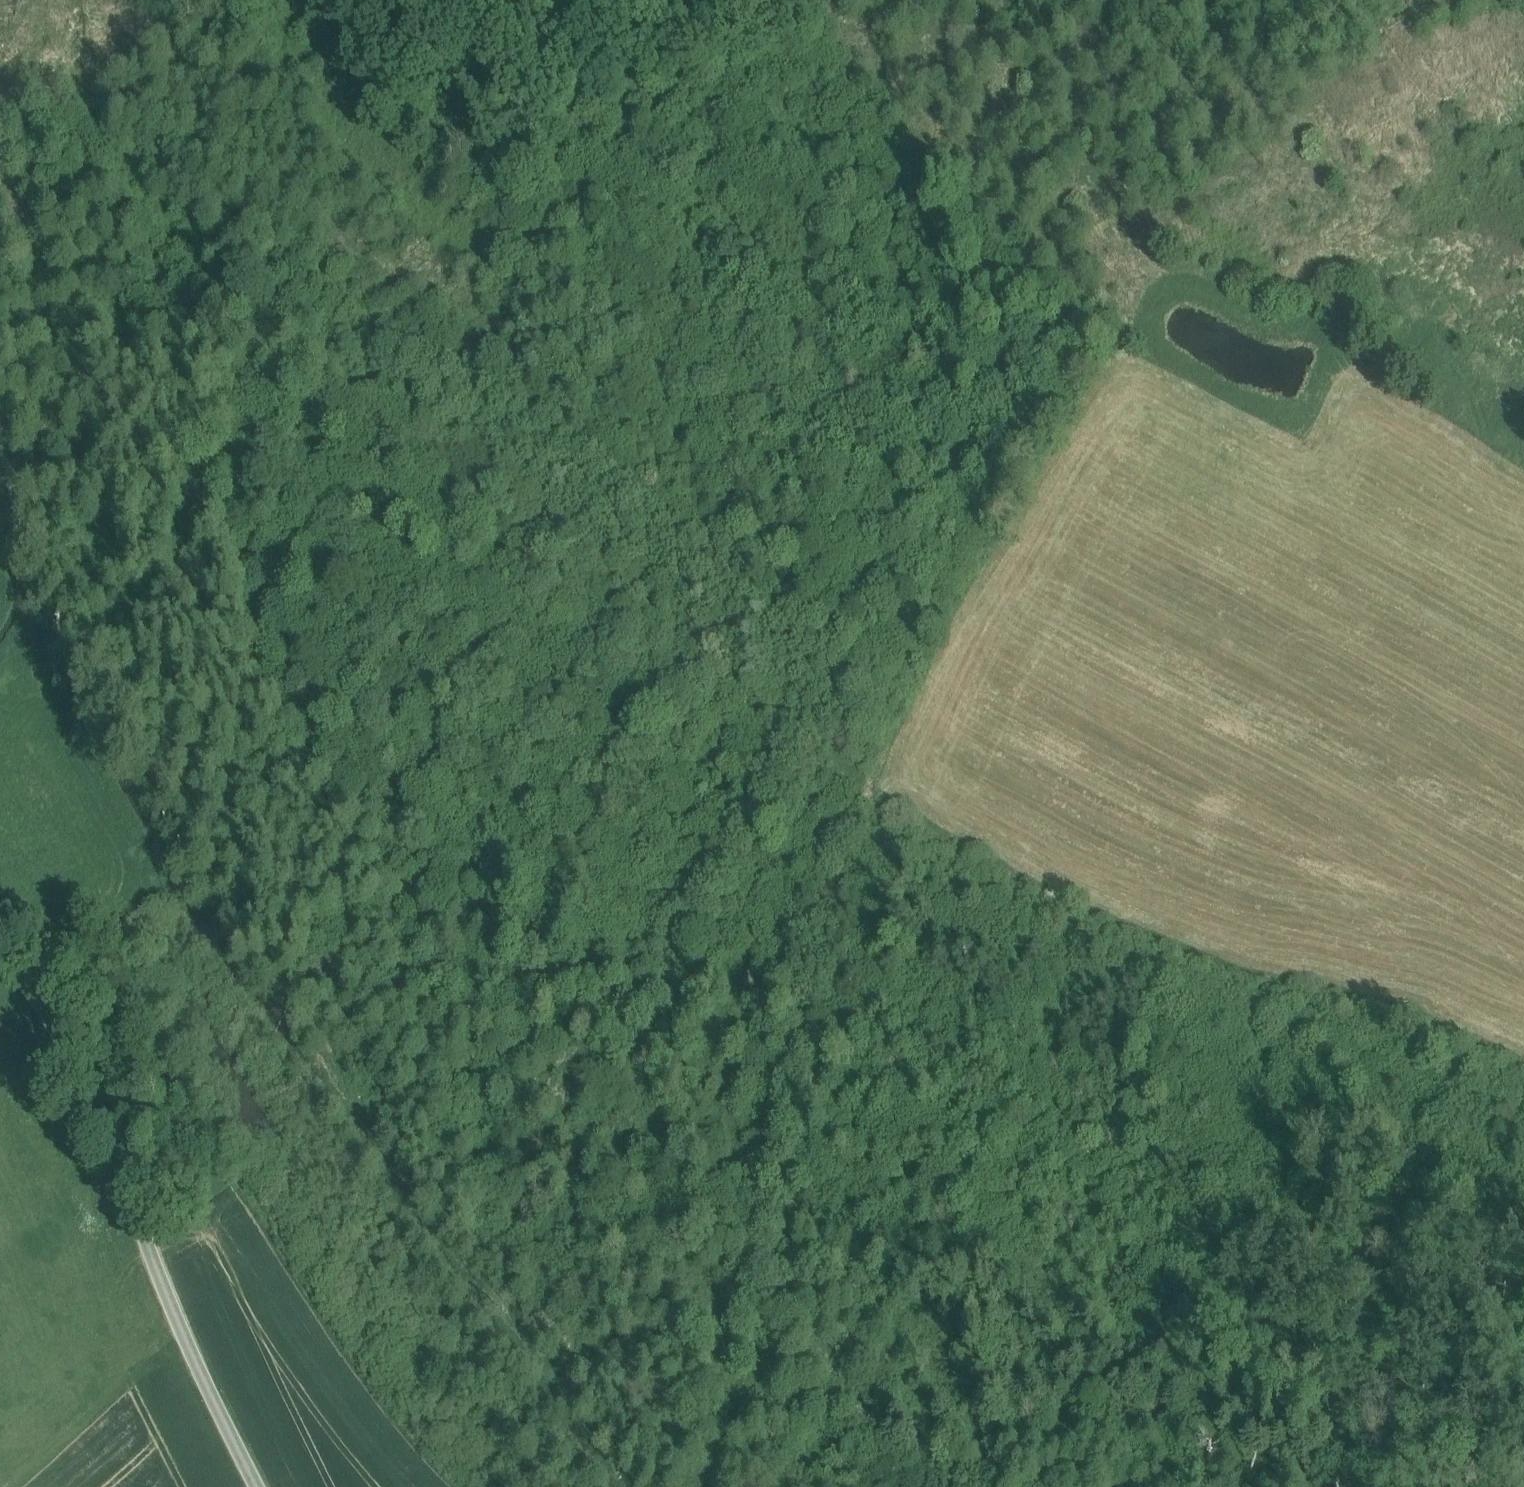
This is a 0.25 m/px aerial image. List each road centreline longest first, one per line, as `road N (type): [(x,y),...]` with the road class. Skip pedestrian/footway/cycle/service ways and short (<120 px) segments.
road 1 (tertiary): [(260,1486),(190,1348),(77,1061),(23,980),(0,959)]

